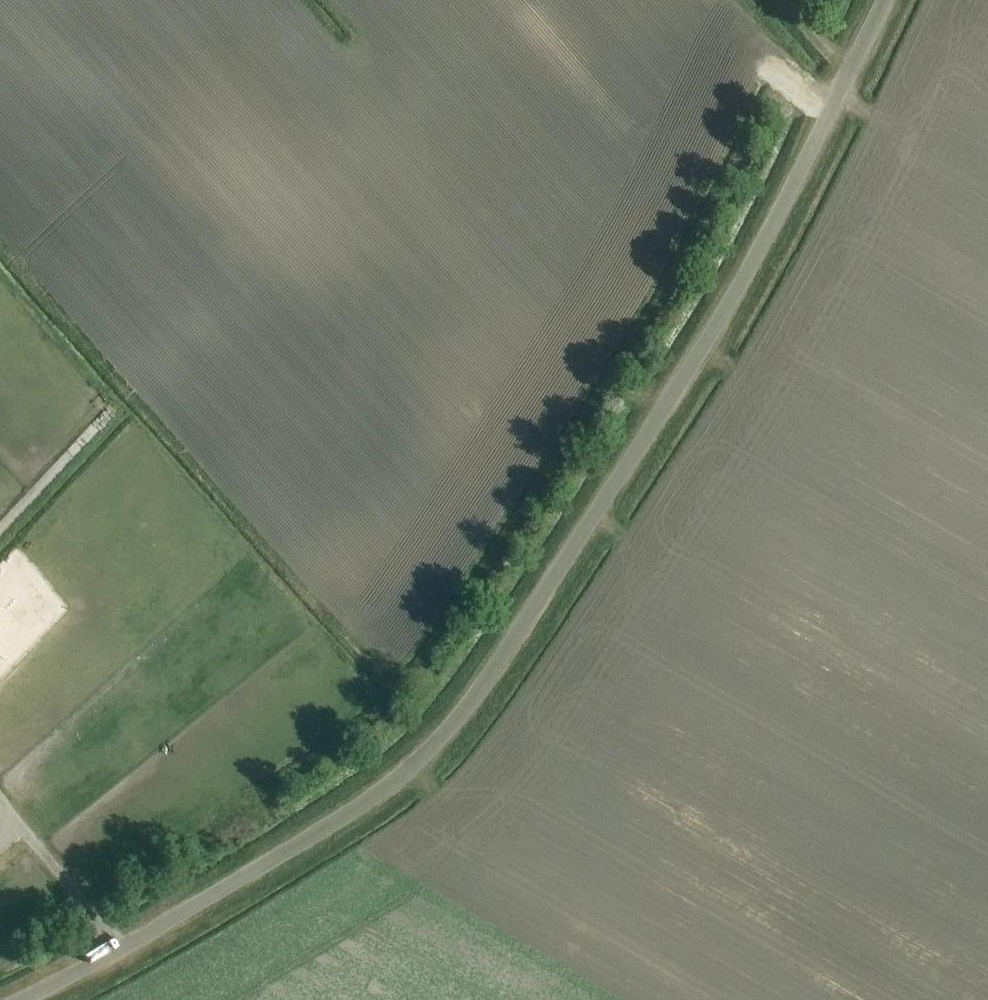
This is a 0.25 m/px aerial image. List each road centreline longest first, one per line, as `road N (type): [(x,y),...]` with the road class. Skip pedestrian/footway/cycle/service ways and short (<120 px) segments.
road 1 (unclassified): [(25,999),(298,844),(439,743),(512,646),(716,326),(793,189),(884,0)]

